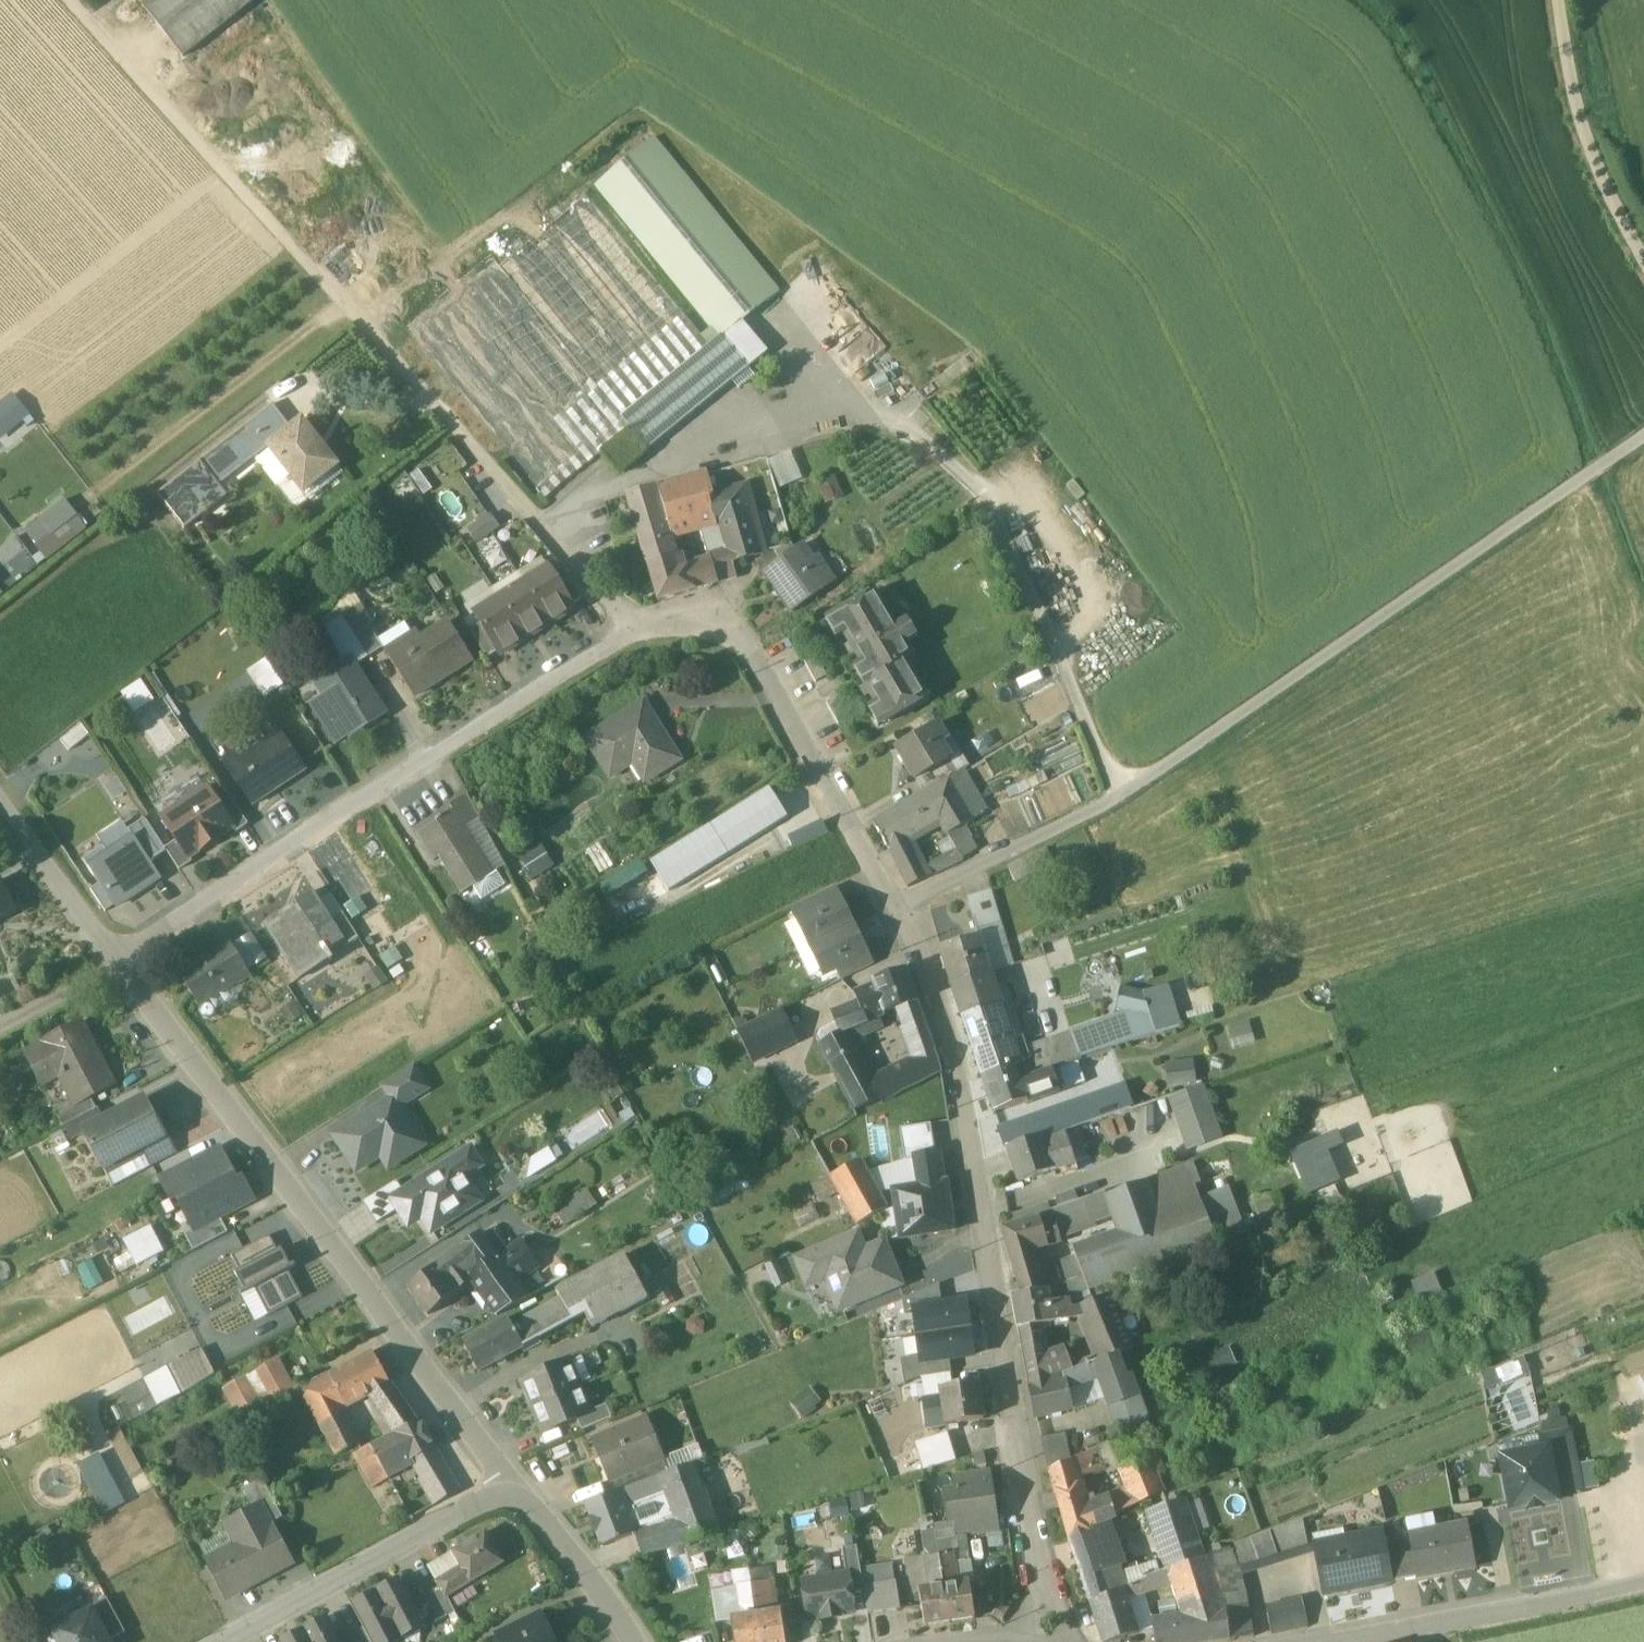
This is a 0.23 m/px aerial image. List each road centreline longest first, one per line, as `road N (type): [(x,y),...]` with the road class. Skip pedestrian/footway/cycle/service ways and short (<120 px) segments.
road 1 (residential): [(126,964),(472,737),(641,643),(659,634),(742,646),(894,911),(963,1077),(1041,1588)]
road 2 (track): [(894,911),(1114,802),(1643,435)]
road 3 (residential): [(126,964),(493,1462),(505,1493)]
road 4 (track): [(69,0),(315,277)]
road 5 (residential): [(505,1493),(478,1499),(221,1641)]
road 6 (track): [(1643,274),(1594,179),(1565,98),(1550,0)]
road 7 (residential): [(1600,1594),(1367,1641)]
road 8 (residential): [(0,794),(126,964)]
road 9 (residential): [(630,1641),(530,1500),(505,1493)]

